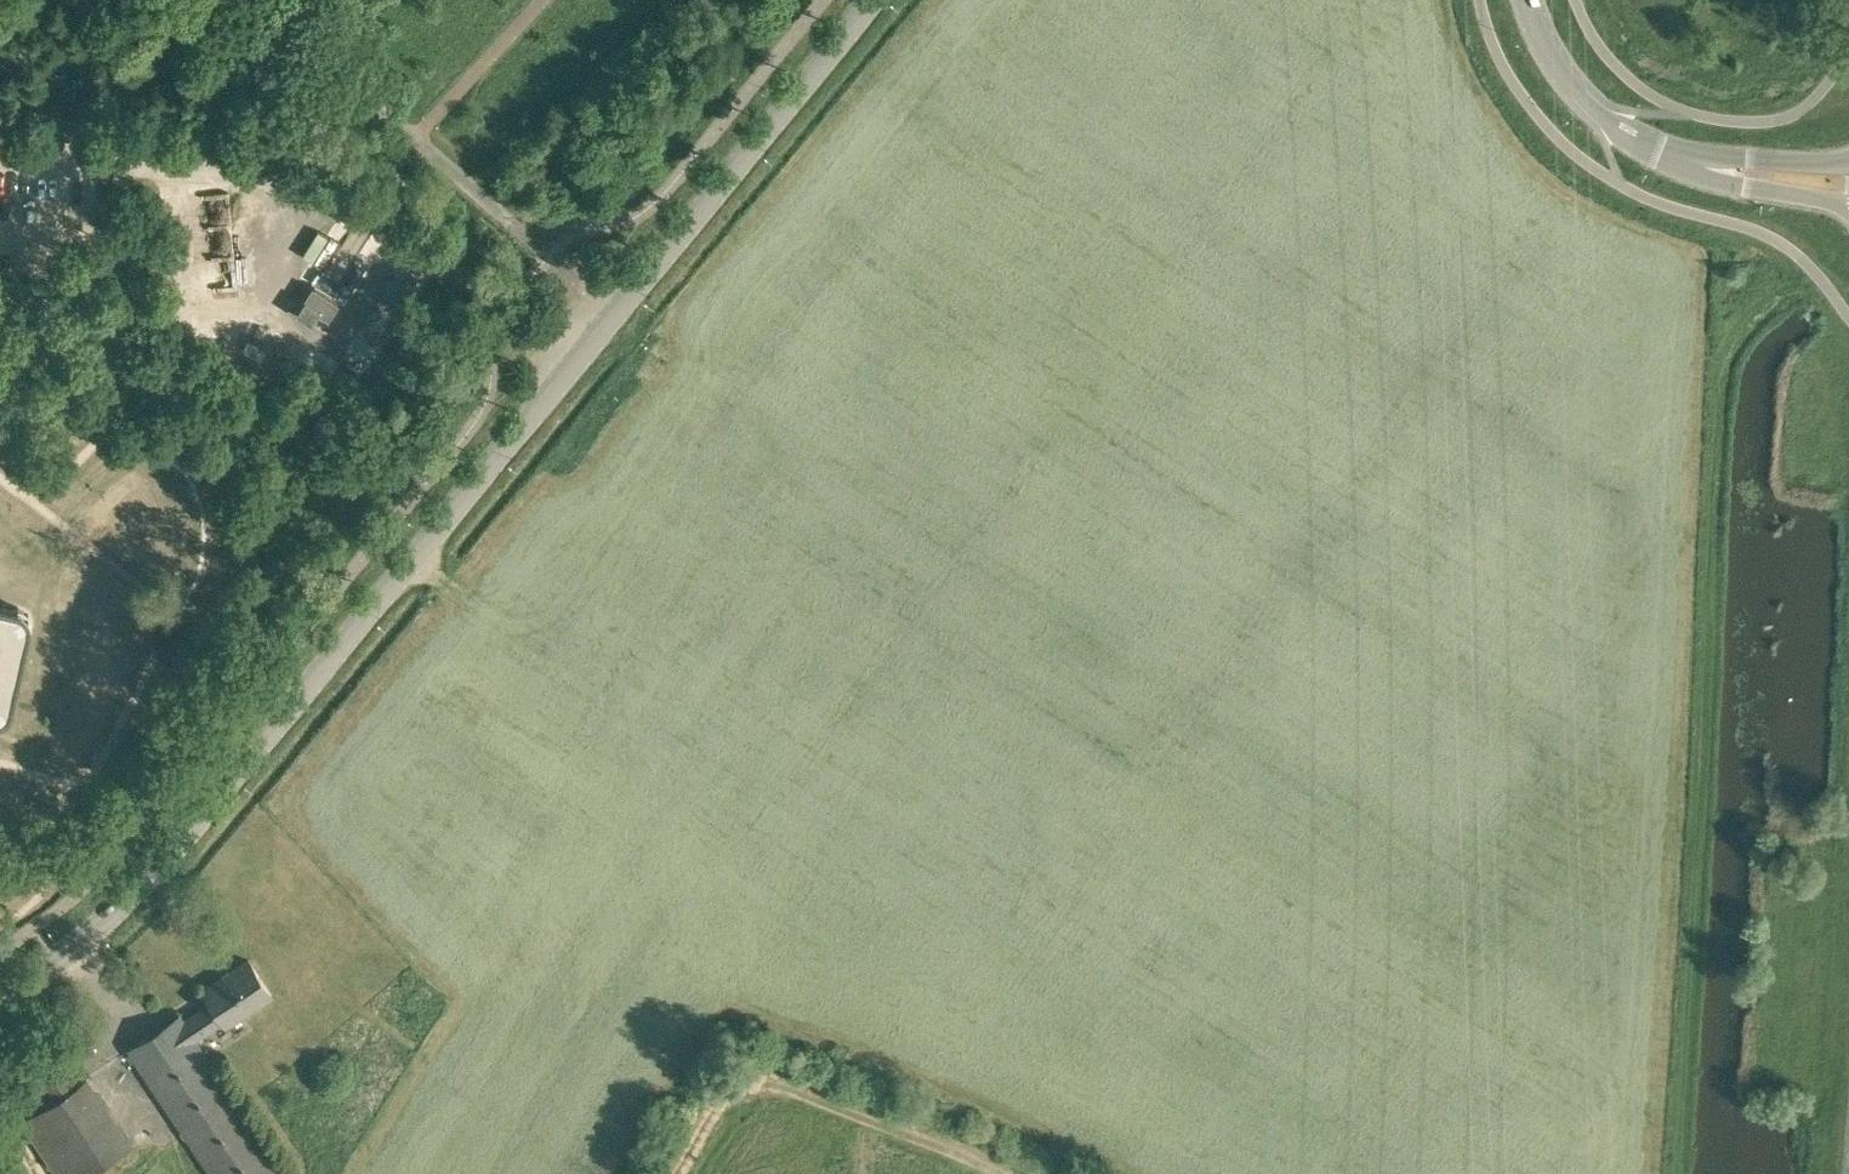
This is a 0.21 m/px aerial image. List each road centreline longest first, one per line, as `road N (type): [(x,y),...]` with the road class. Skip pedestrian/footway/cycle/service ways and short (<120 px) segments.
road 1 (tertiary): [(0,984),(76,947),(128,900),(870,0)]
road 2 (tertiary): [(1848,187),(1657,152),(1589,104)]
road 3 (tertiary): [(1526,0),(1552,66),(1589,104)]

